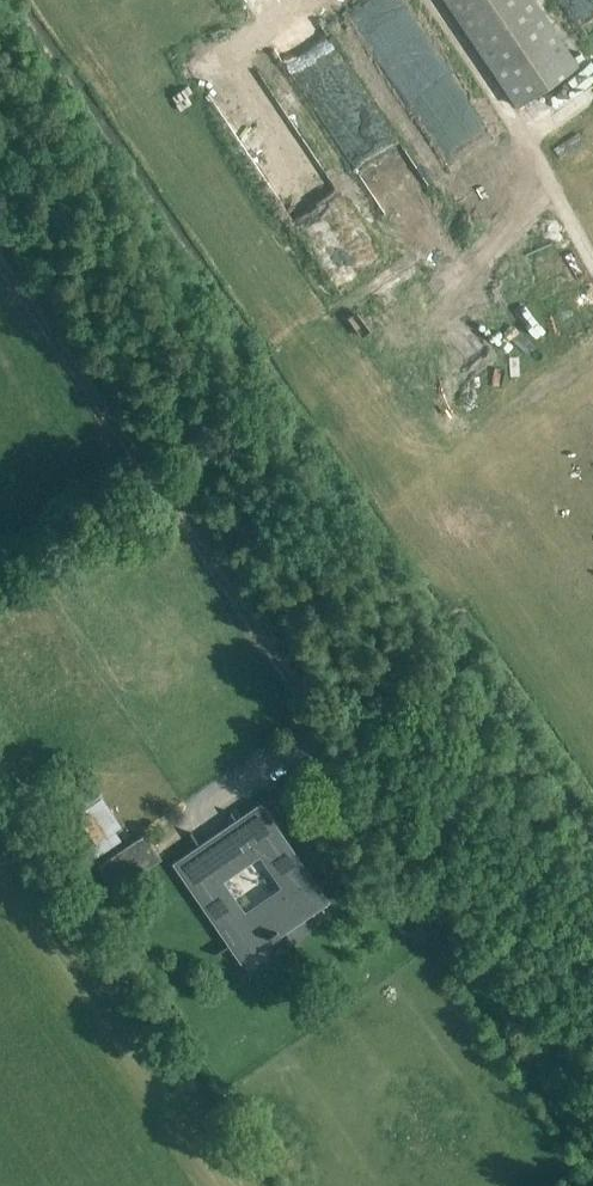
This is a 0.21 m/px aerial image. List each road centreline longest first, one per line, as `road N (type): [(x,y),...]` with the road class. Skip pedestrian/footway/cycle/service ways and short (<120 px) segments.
road 1 (track): [(592,260),(534,155),(429,0)]

